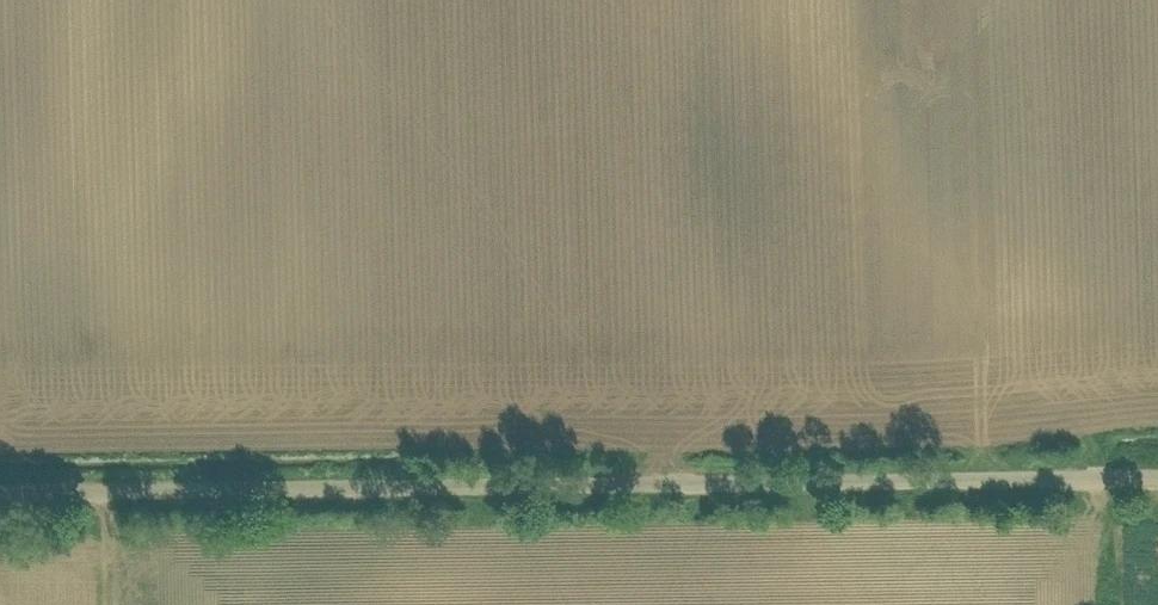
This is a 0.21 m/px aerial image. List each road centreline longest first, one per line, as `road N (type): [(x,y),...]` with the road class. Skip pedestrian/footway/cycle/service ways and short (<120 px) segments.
road 1 (unclassified): [(0,499),(1157,484)]

